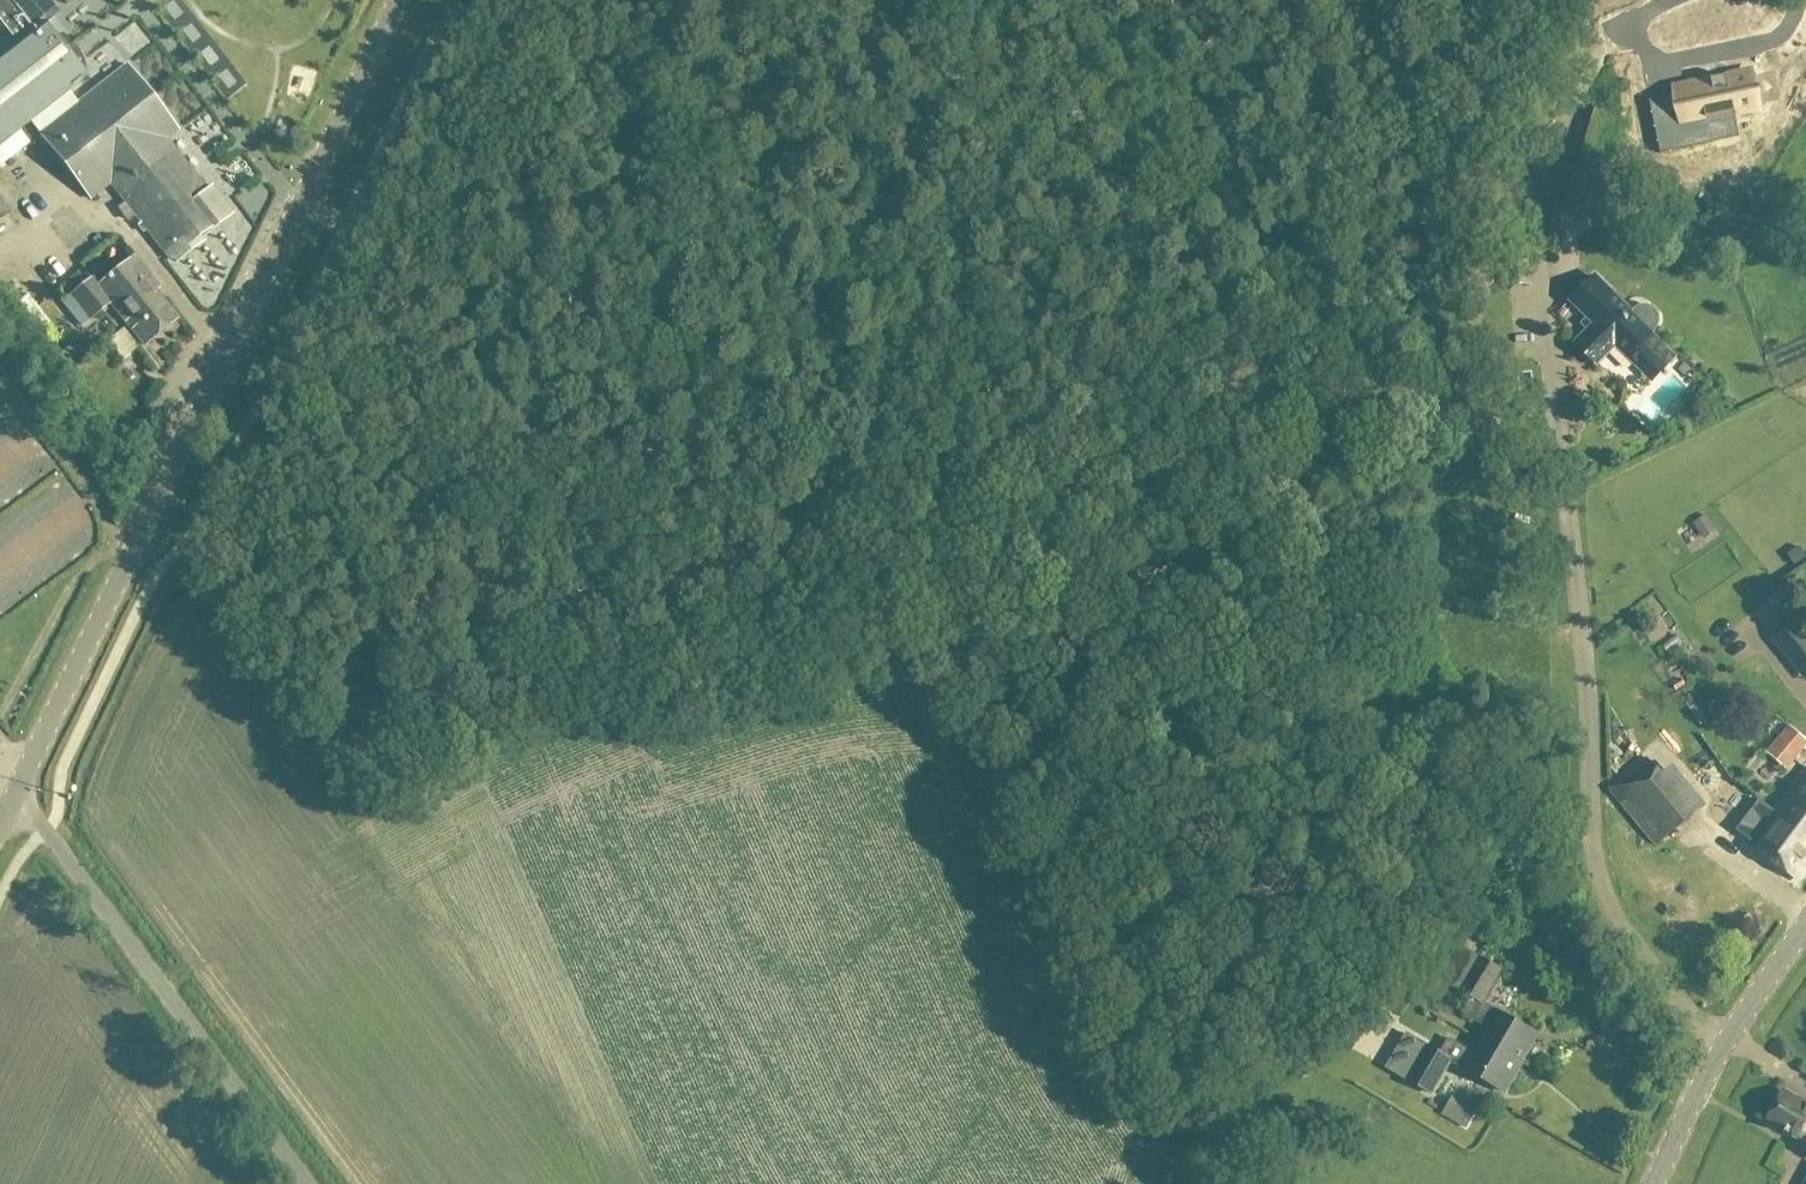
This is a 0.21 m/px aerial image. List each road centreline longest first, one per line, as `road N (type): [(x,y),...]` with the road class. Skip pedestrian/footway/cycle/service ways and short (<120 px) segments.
road 1 (unclassified): [(17,789),(398,0)]
road 2 (track): [(1544,229),(1547,344),(1585,617),(1592,840),(1628,942),(1725,1056)]
road 3 (track): [(1184,1183),(1101,1051),(985,787),(929,688)]
road 4 (unclassified): [(302,1183),(17,789)]
road 5 (tertiary): [(1660,1183),(1733,1040),(1805,929)]
road 6 (track): [(384,412),(224,358)]

